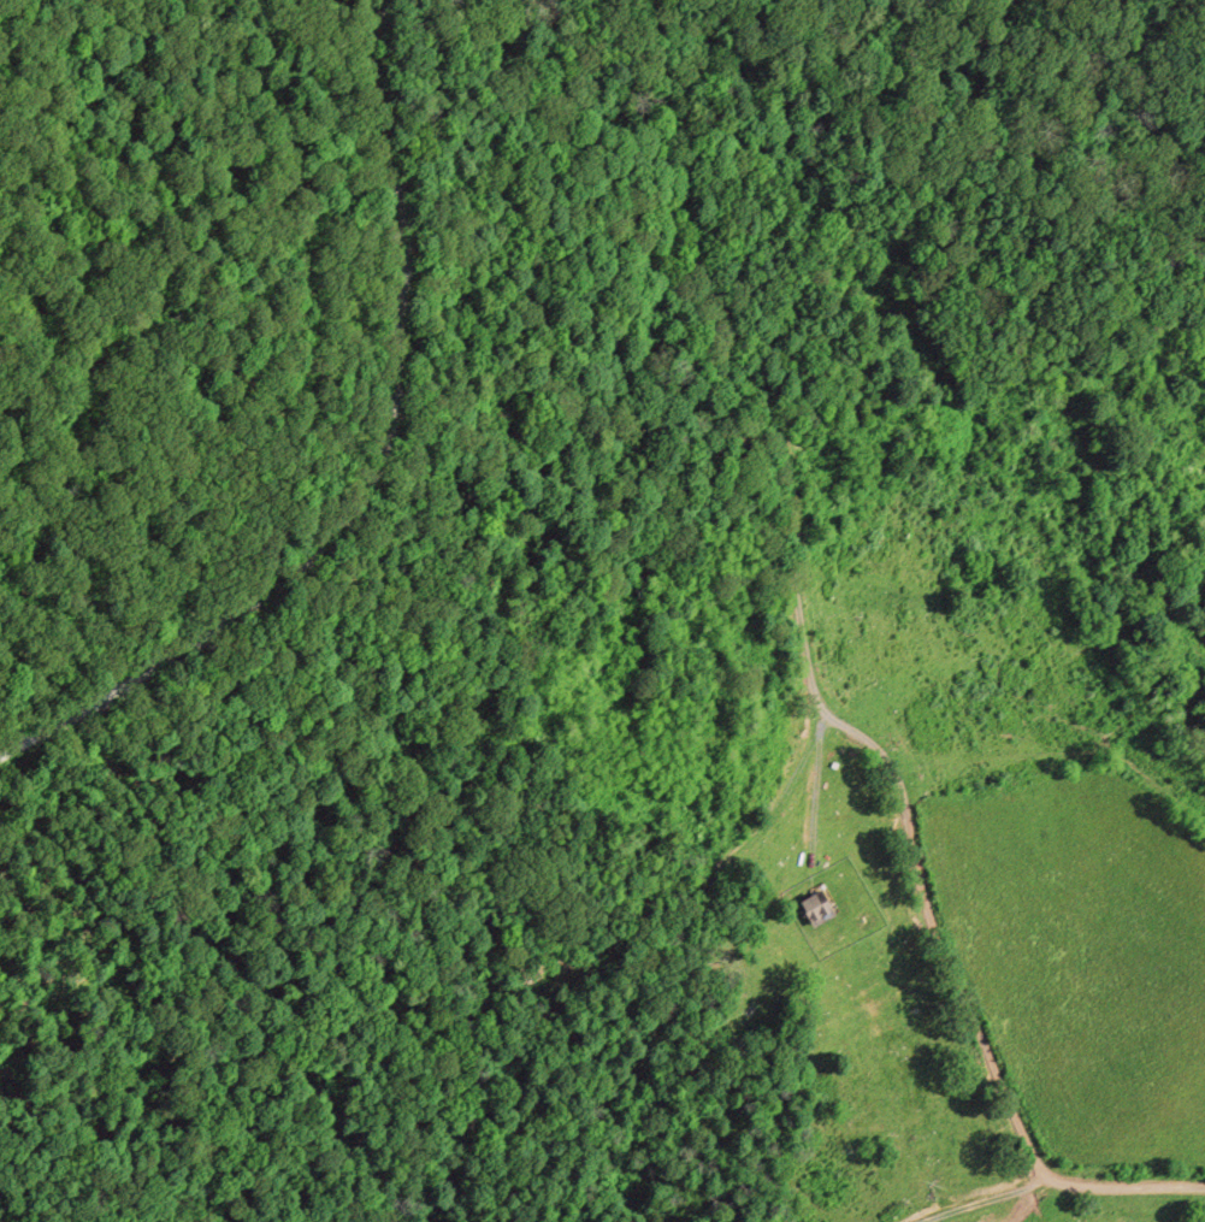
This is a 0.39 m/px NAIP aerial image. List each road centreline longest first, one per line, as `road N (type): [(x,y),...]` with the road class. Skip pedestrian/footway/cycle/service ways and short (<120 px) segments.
road 1 (track): [(1204,1181),(1080,1144),(994,1072),(935,860),(882,734),(791,596),(692,246),(685,67),(715,0)]
road 2 (residential): [(0,755),(256,606),(337,536),(364,500),(389,447),(397,401),(408,252),(380,58),(383,0)]

